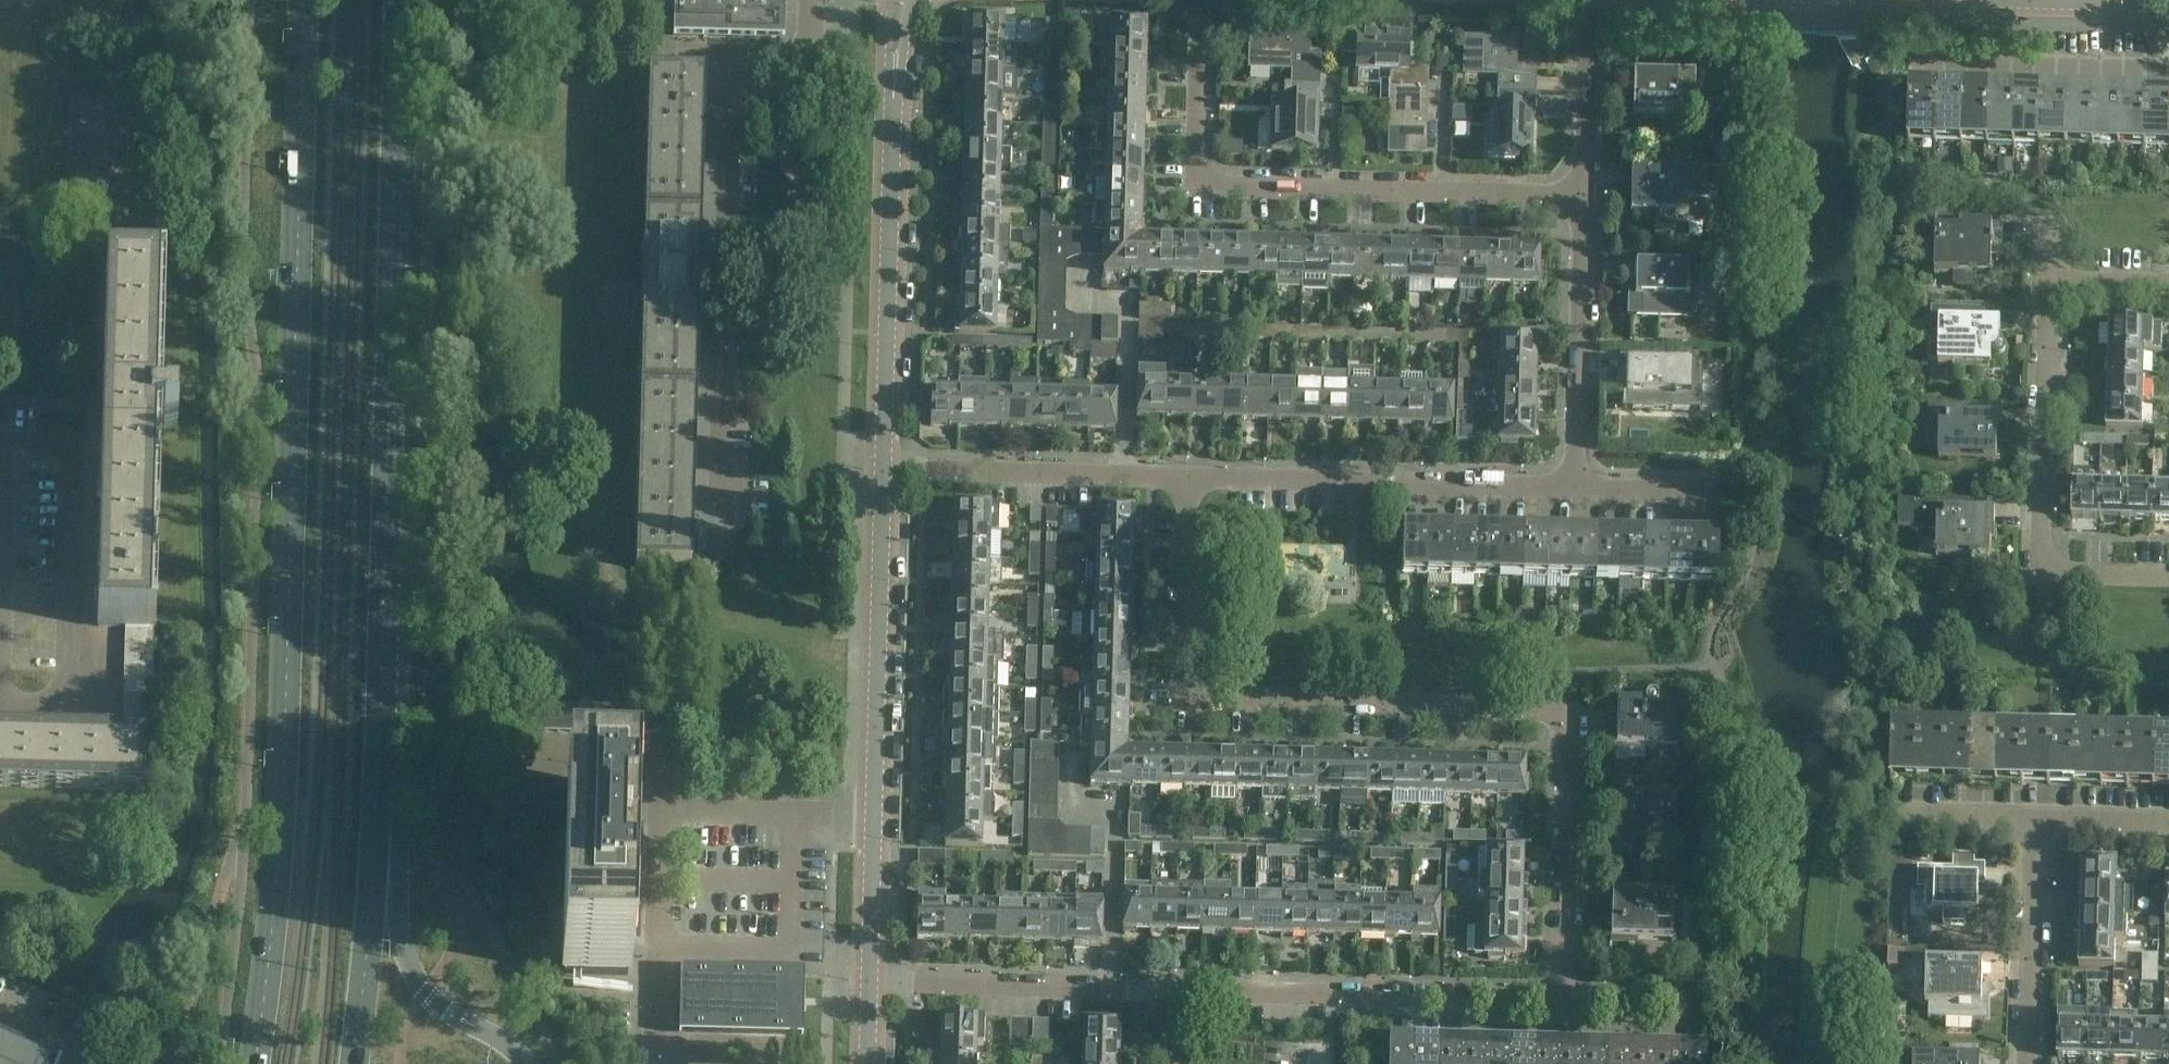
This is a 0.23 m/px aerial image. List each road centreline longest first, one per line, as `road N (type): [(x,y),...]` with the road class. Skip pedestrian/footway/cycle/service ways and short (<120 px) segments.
road 1 (secondary): [(307,0),(283,814),(255,1063)]
road 2 (residential): [(1560,994),(1561,721),(1552,711),(1167,701),(1171,475)]
road 3 (secondary): [(382,770),(404,0)]
road 4 (residential): [(1578,196),(1205,183),(1198,174),(1200,0)]
road 5 (residential): [(2168,573),(2048,570),(2039,559),(2045,280),(2168,284)]
road 6 (unclassified): [(868,977),(885,469)]
road 7 (unclassified): [(885,469),(899,0)]
road 8 (residential): [(1575,485),(1171,475)]
road 9 (residential): [(1560,994),(1168,984)]
road 10 (secondary): [(524,1063),(425,992),(401,949),(382,770)]
road 11 (residential): [(1168,984),(868,977)]
road 12 (secondary): [(356,1063),(382,770)]
road 13 (residential): [(1575,485),(1578,196)]
road 14 (residential): [(1171,475),(885,469)]
road 15 (residential): [(2028,1063),(2036,817)]
road 16 (unclassified): [(2168,9),(1938,0)]
road 17 (residential): [(1578,196),(1581,0)]
road 18 (residential): [(1721,488),(1575,485)]
road 19 (residential): [(2036,817),(2168,821)]

